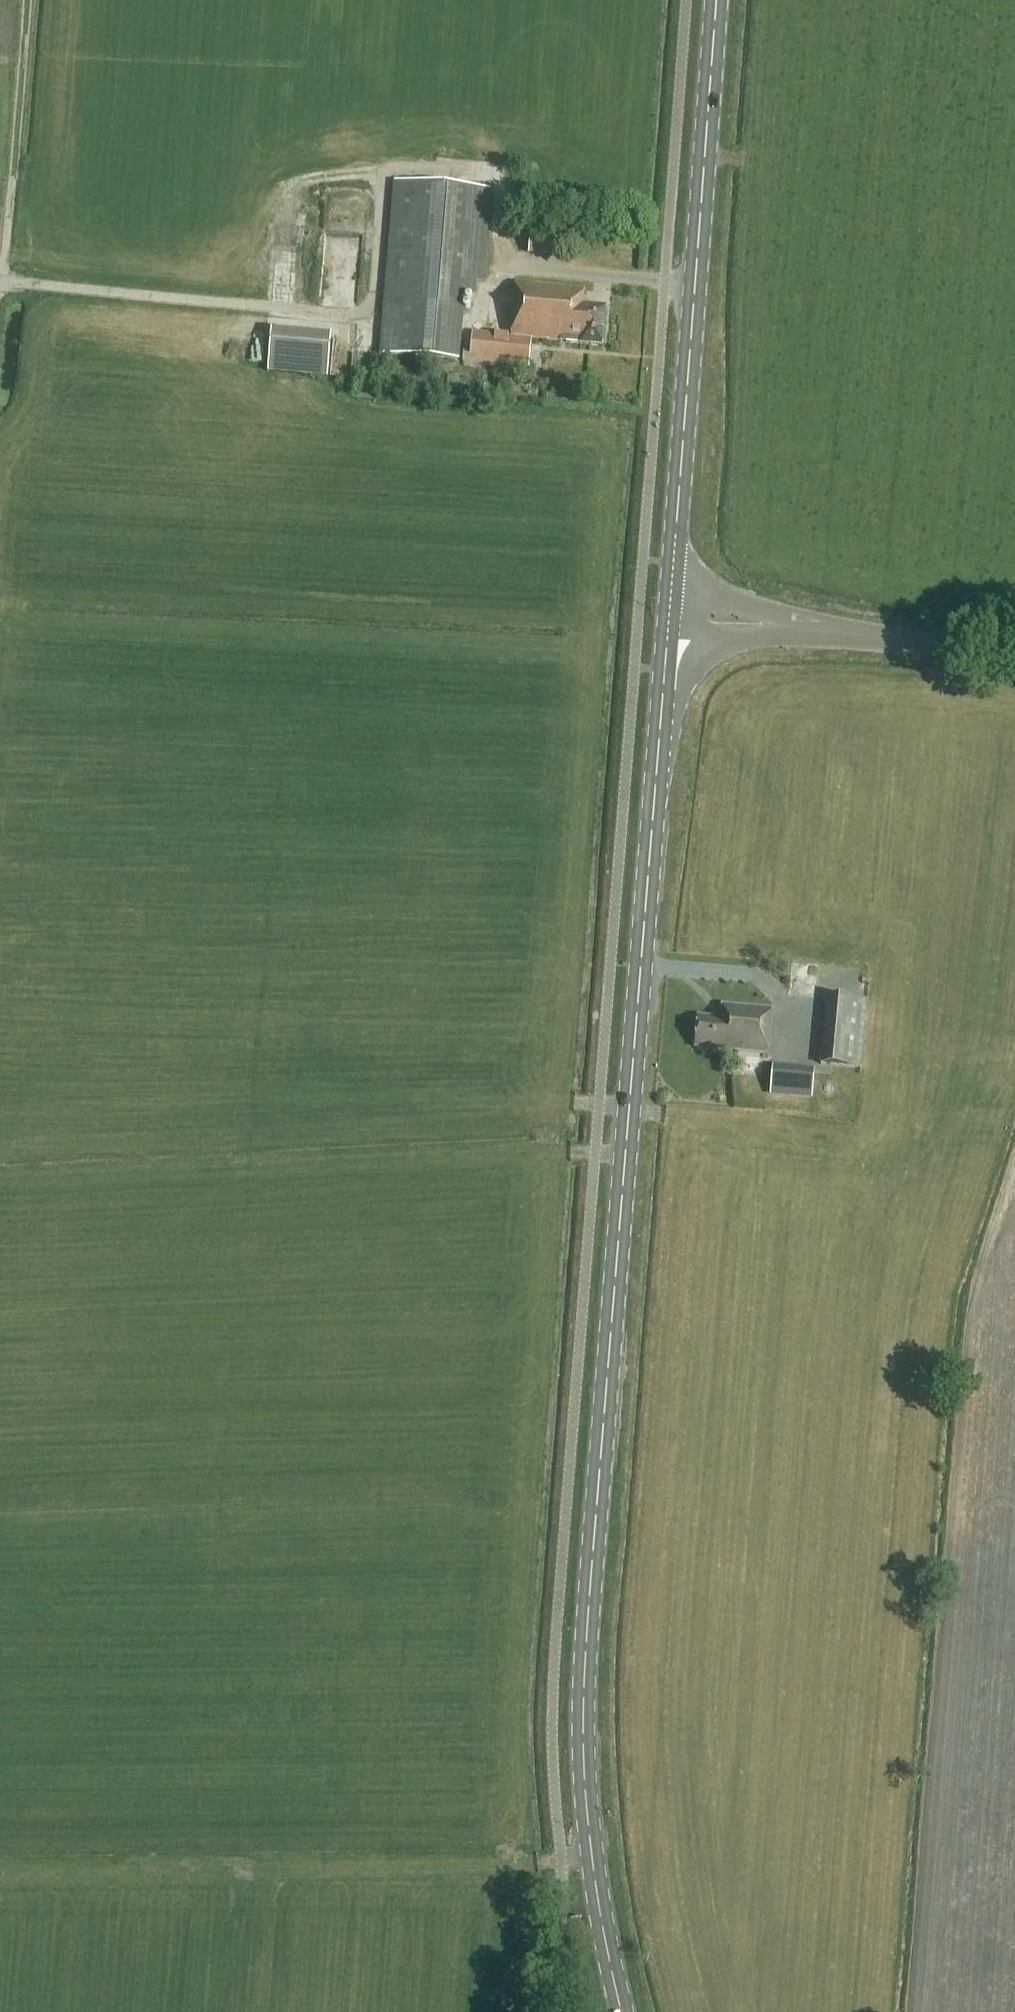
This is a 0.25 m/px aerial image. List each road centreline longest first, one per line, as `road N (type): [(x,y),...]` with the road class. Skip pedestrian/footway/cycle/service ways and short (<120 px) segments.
road 1 (secondary): [(623,2011),(586,1847),(581,1758),(668,614)]
road 2 (secondary): [(668,614),(715,0)]
road 3 (unclassified): [(668,614),(1014,654)]

